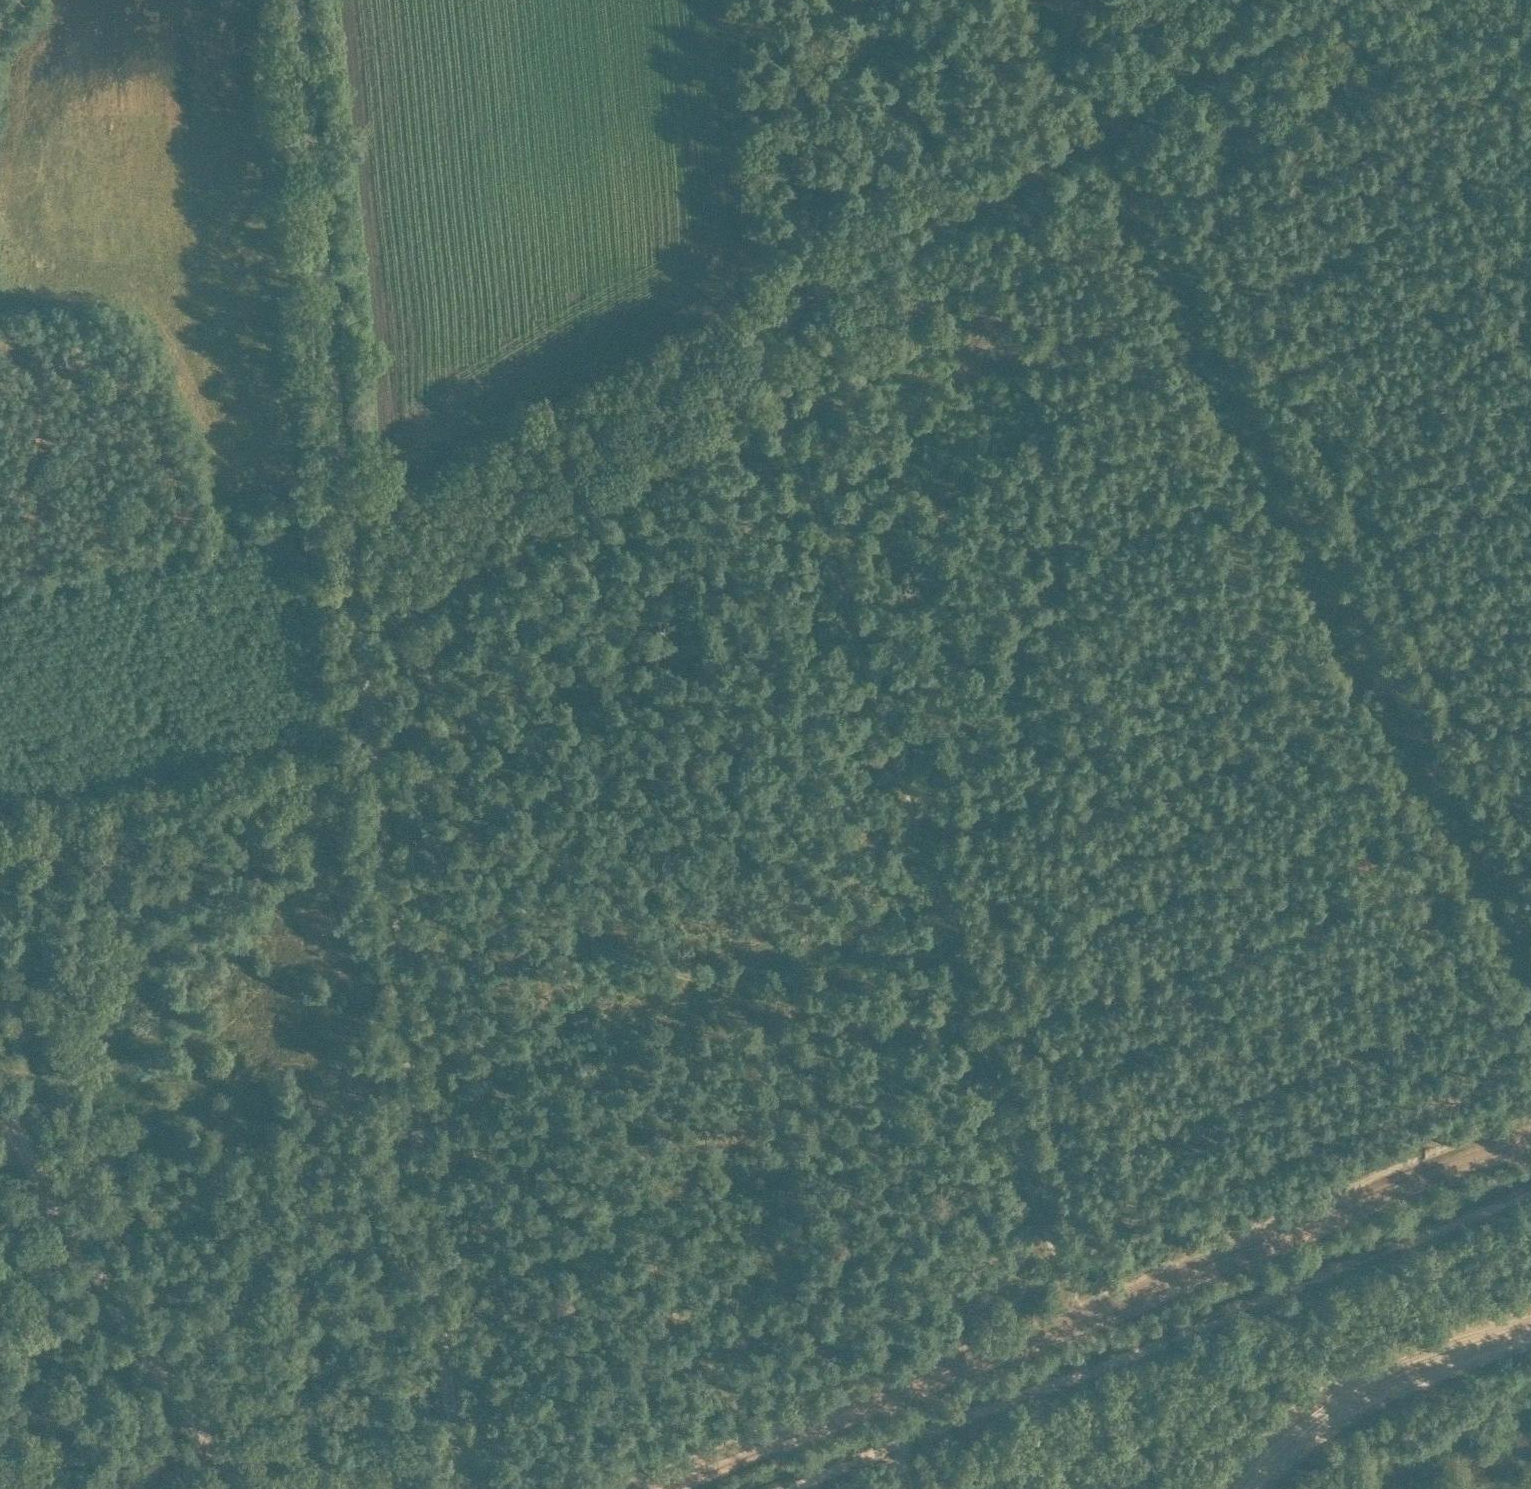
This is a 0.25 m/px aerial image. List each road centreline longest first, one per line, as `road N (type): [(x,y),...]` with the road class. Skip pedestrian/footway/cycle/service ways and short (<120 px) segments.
road 1 (unclassified): [(469,1488),(313,0)]
road 2 (track): [(653,1488),(1530,1125)]
road 3 (track): [(0,1097),(238,1488)]
road 4 (track): [(1225,1488),(1334,1407),(1530,1341)]

